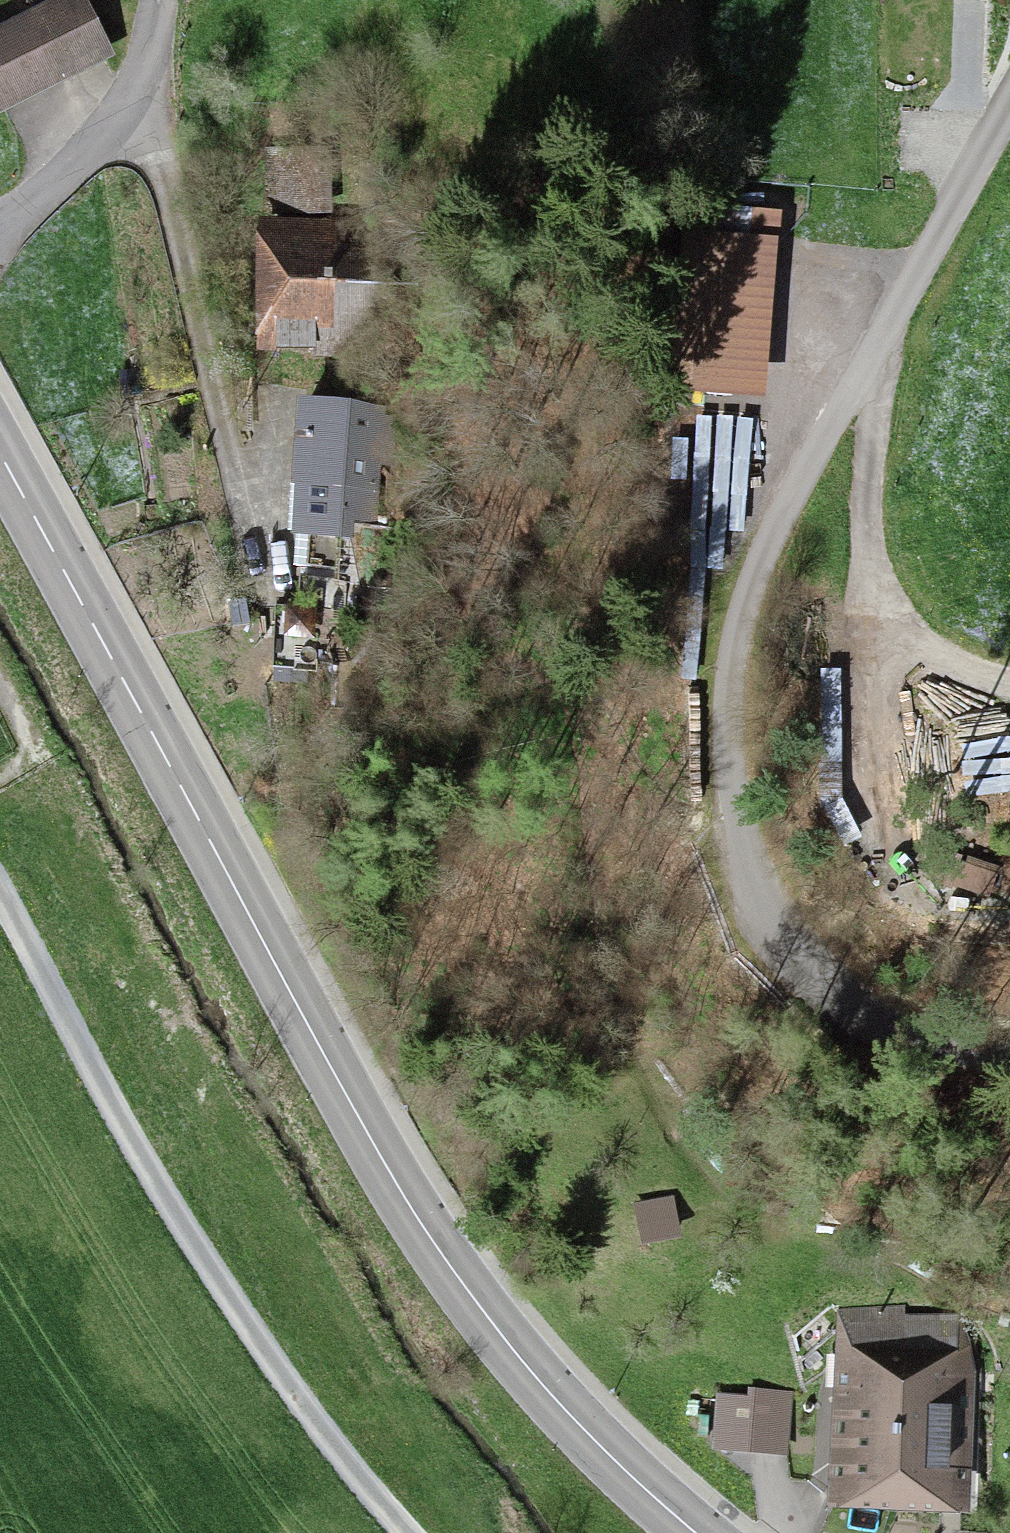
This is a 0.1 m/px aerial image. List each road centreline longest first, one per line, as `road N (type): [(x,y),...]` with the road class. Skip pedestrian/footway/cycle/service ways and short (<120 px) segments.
road 1 (secondary): [(0,463),(359,1129),(496,1344),(672,1532)]
road 2 (unclassified): [(1009,89),(764,546),(733,649),(723,743),(746,848),(792,938),(889,1037),(1009,1067)]
road 3 (unclassified): [(0,891),(229,1311),(422,1532)]
road 4 (track): [(862,364),(873,600),(931,649),(1009,671)]
road 5 (unclassified): [(0,231),(128,108),(147,0)]
road 6 (track): [(0,668),(43,753),(0,777)]

